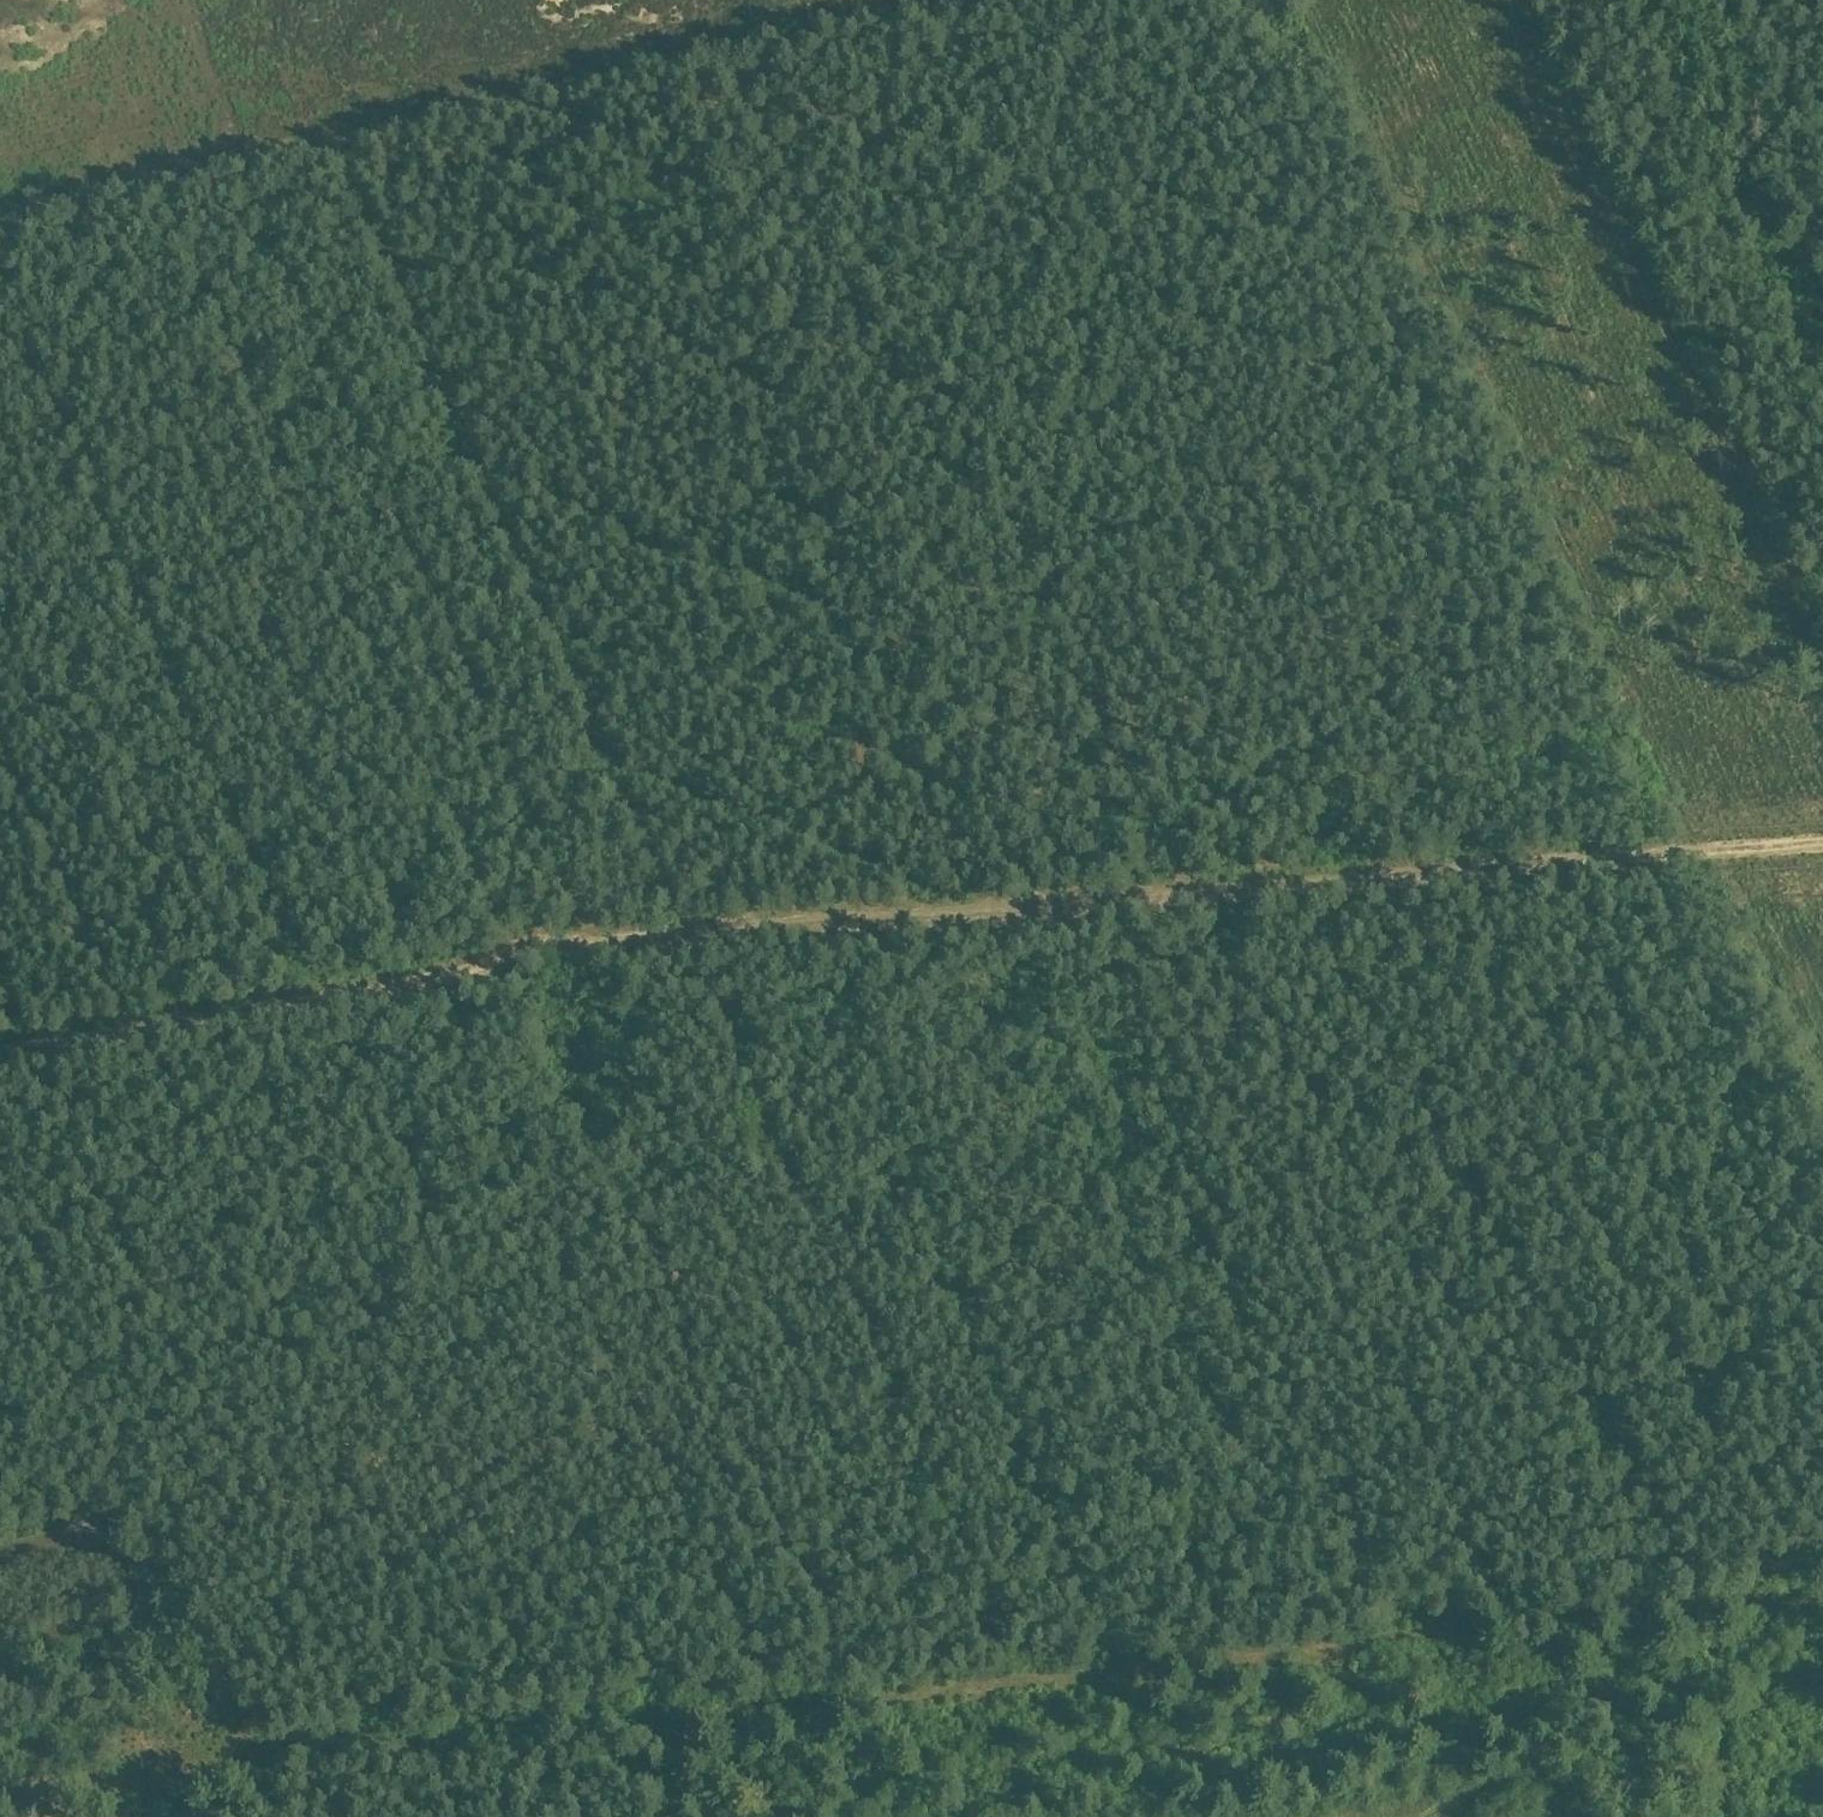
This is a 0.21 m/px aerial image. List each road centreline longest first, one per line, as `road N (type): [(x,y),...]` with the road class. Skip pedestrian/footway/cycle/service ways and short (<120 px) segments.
road 1 (track): [(1822,857),(1011,905),(506,971),(0,1051)]
road 2 (track): [(1500,0),(1822,669)]

